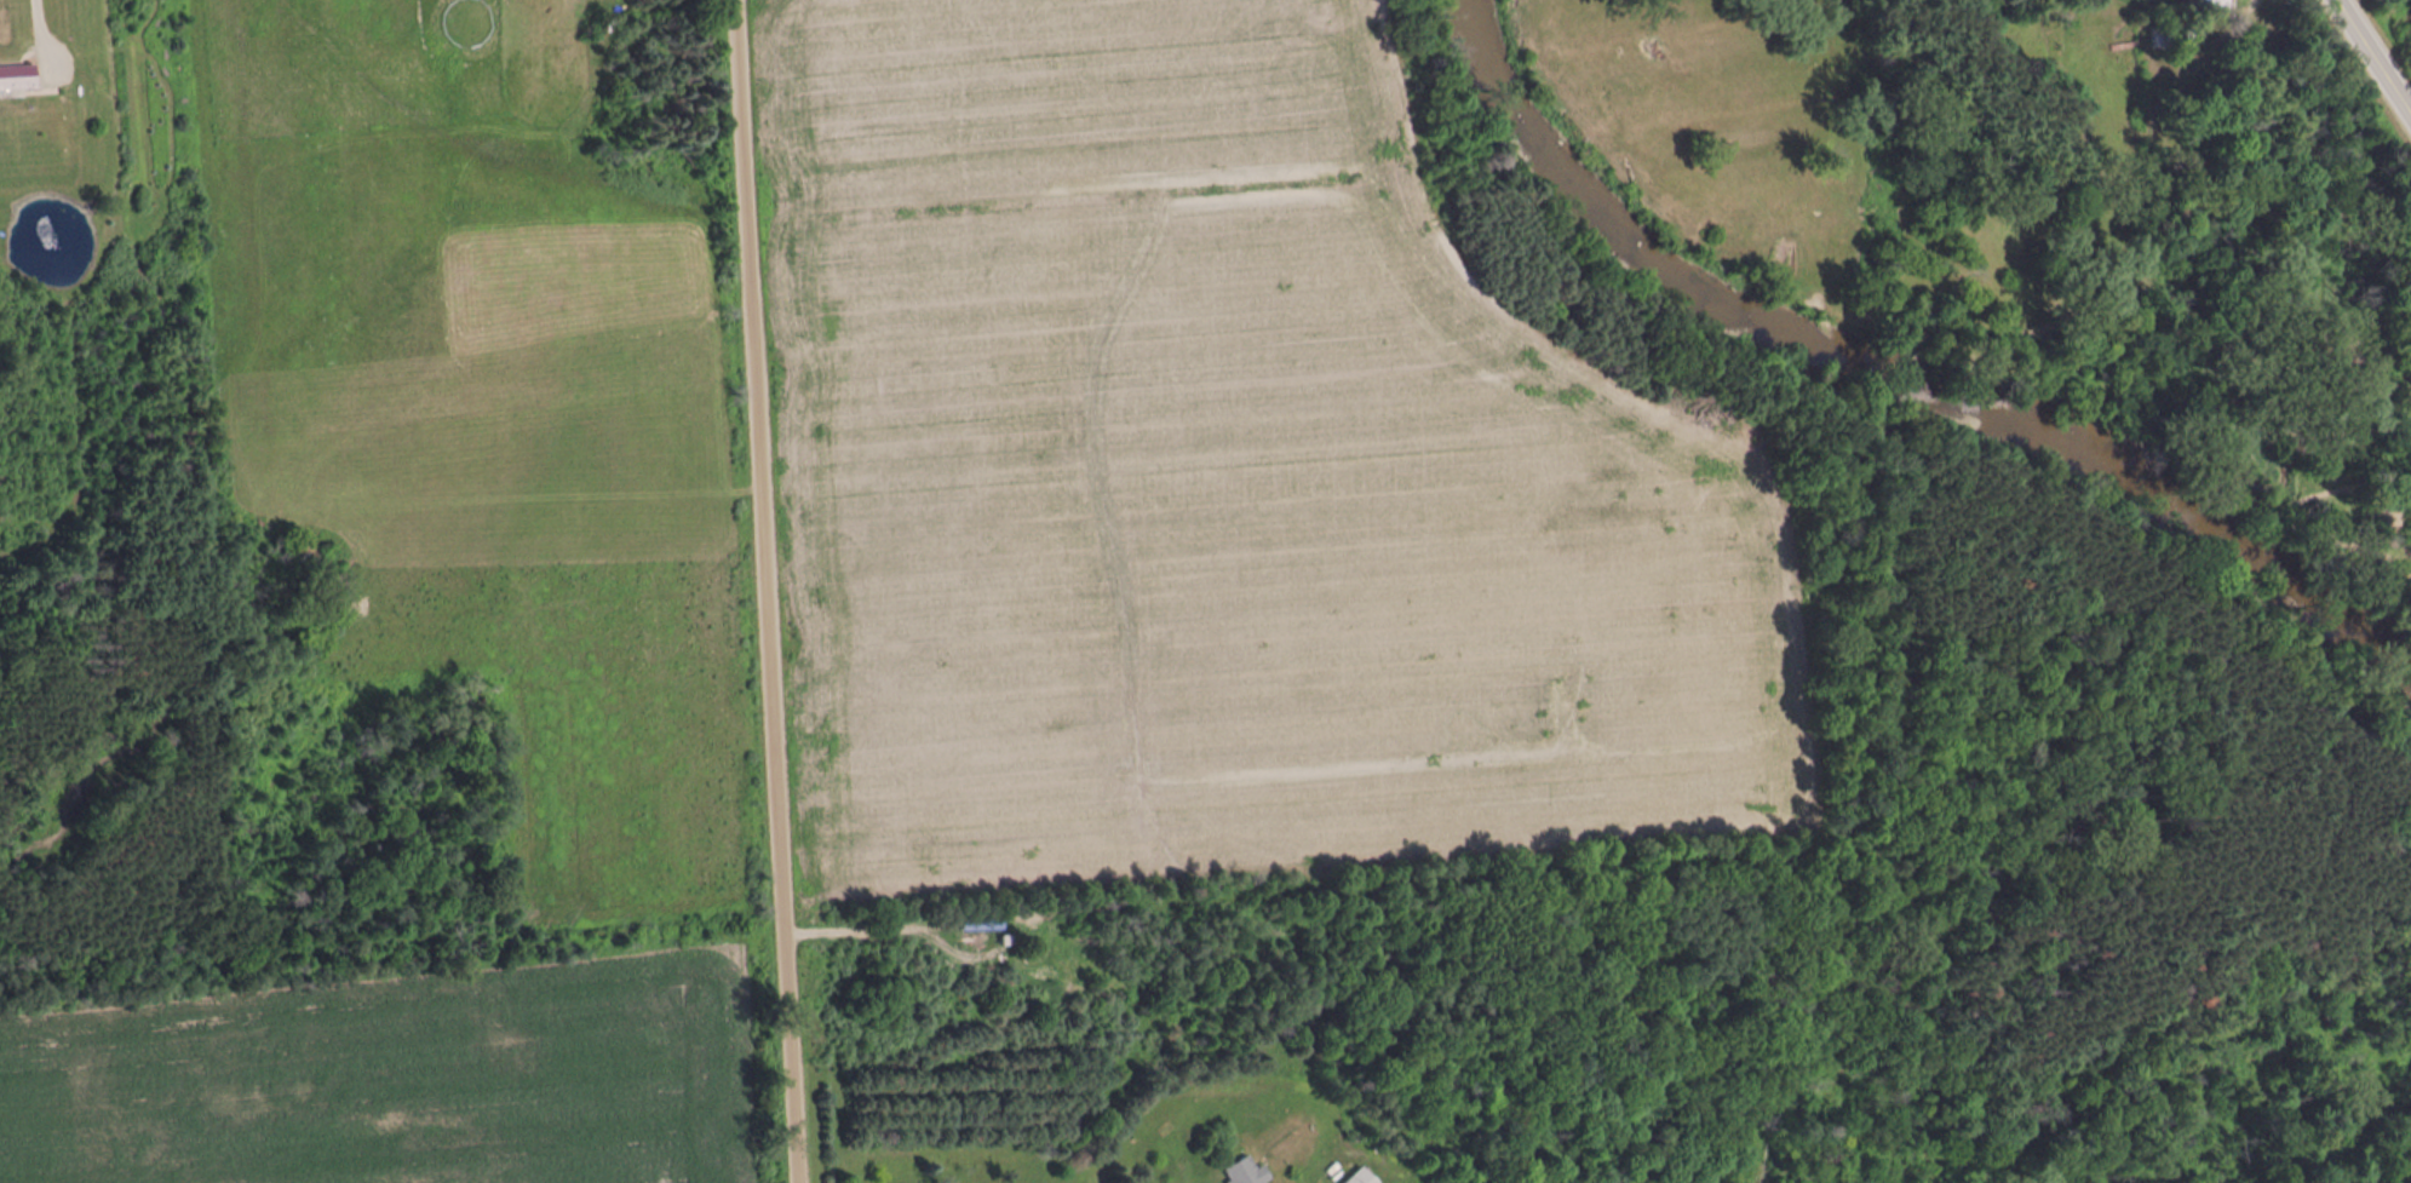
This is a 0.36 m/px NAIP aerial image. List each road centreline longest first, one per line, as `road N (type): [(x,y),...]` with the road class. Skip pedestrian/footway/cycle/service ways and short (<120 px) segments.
road 1 (residential): [(796,1182),(732,0)]
road 2 (secondary): [(2410,118),(2333,0)]

